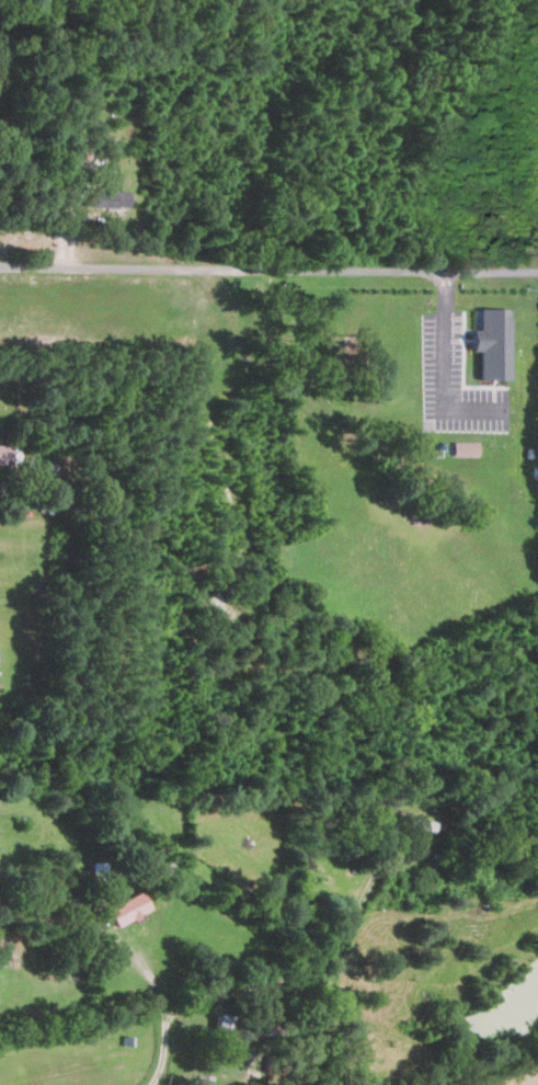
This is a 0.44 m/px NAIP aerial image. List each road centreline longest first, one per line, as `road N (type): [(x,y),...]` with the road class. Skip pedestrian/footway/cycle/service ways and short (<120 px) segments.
road 1 (residential): [(0,265),(524,271)]

